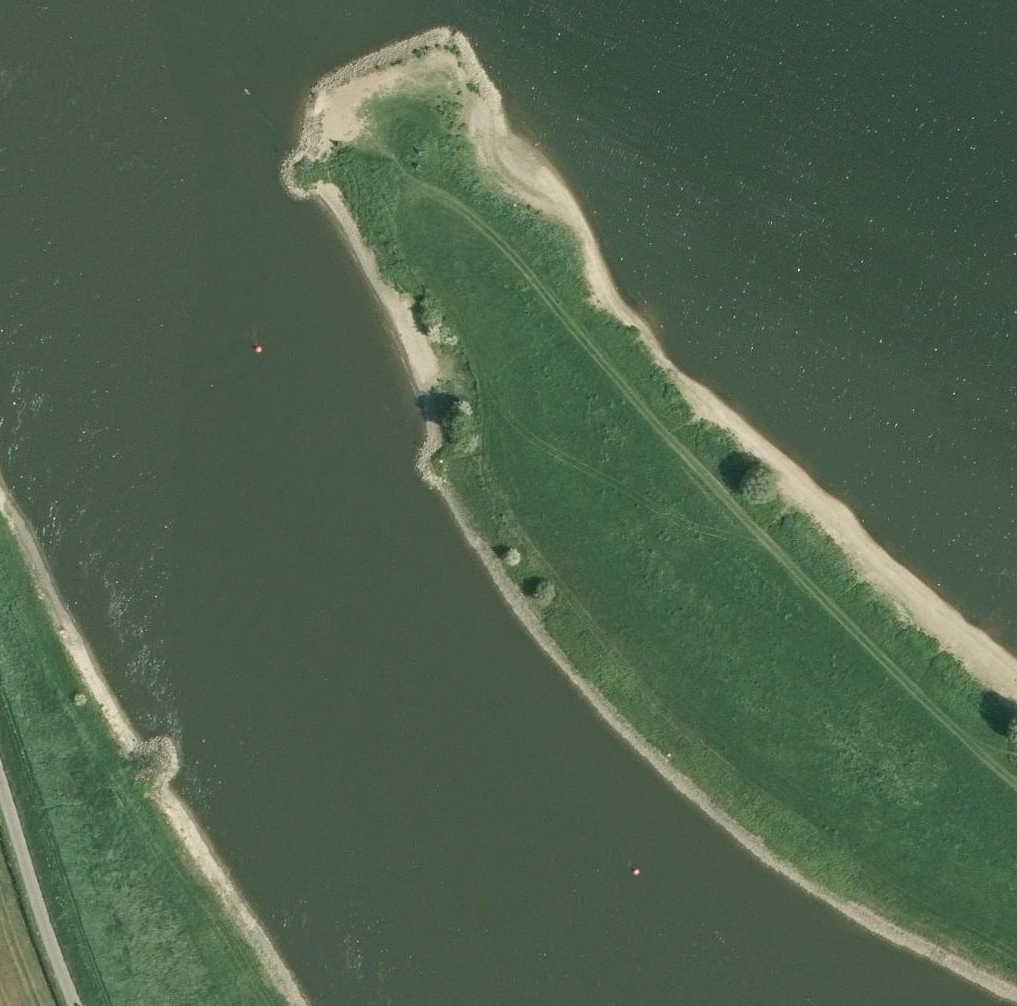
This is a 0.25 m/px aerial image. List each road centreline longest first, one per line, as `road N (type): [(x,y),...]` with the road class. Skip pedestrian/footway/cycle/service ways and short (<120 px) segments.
road 1 (track): [(1016,782),(920,746),(691,590),(515,294)]
road 2 (unclassified): [(82,1005),(0,783)]

